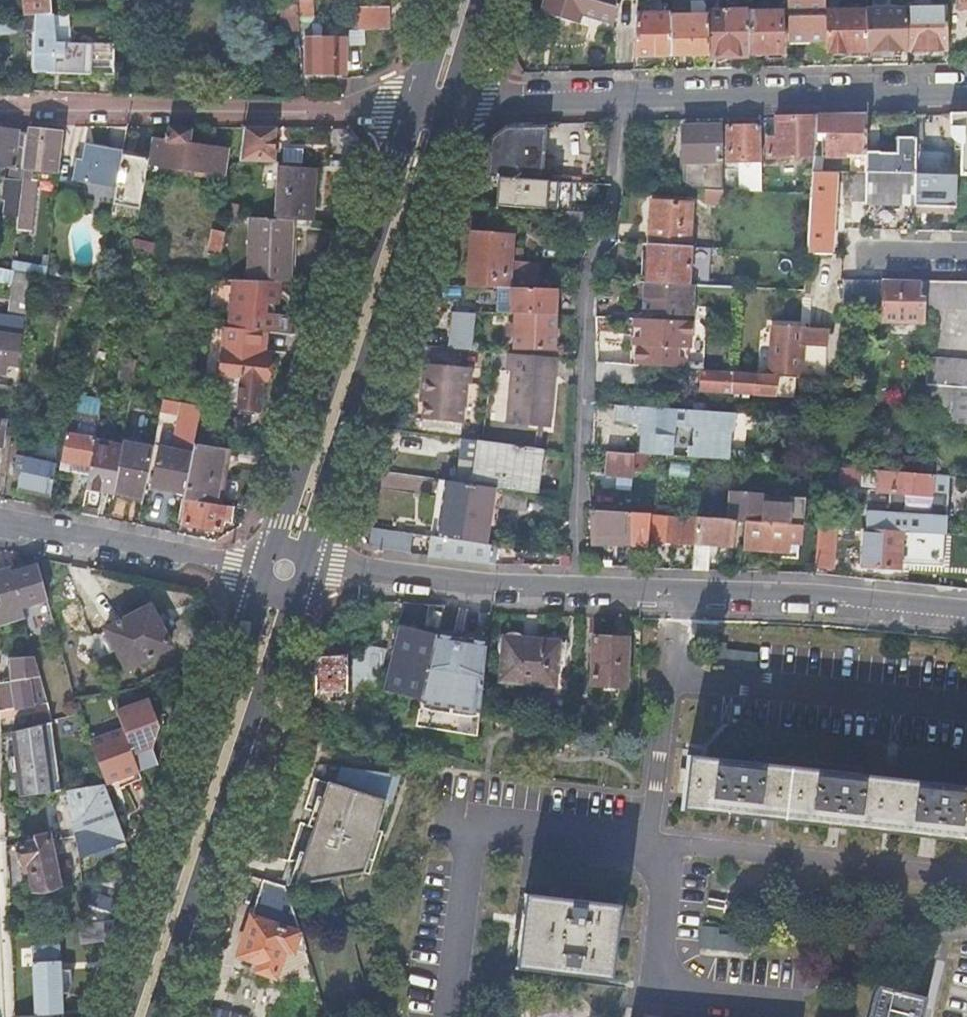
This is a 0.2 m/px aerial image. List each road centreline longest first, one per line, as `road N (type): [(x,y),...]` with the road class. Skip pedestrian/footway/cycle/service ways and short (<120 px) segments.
road 1 (residential): [(966,609),(809,593),(581,589),(285,570)]
road 2 (unclassified): [(433,105),(966,87)]
road 3 (tertiary): [(285,570),(433,105)]
road 4 (tertiary): [(139,1016),(285,570)]
road 5 (residential): [(0,103),(433,105)]
road 6 (residential): [(0,525),(285,570)]

